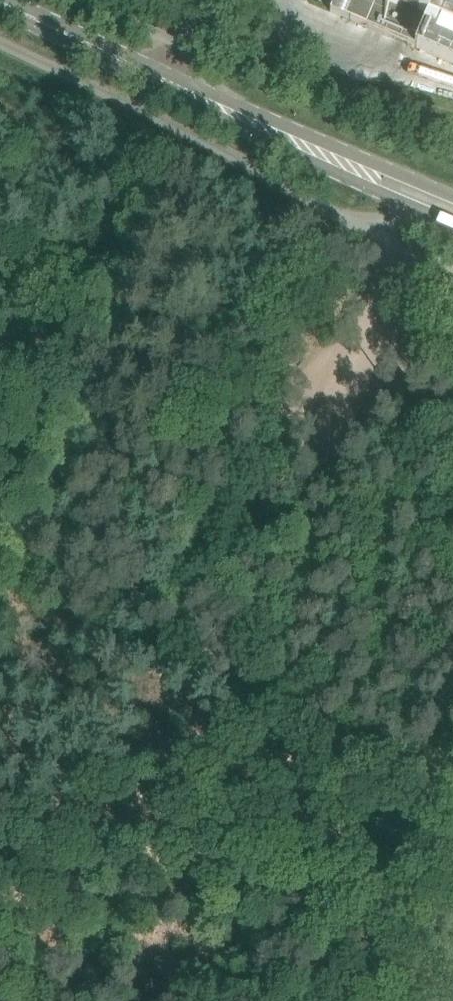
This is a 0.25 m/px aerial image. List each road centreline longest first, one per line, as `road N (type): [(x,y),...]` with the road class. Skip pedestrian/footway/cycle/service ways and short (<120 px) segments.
road 1 (unclassified): [(0,41),(231,152),(352,221)]
road 2 (unclassified): [(452,133),(270,74),(81,0)]
road 3 (primary): [(333,158),(0,1)]
road 4 (track): [(0,466),(137,144)]
road 5 (track): [(400,244),(340,405)]
road 6 (primary): [(452,195),(333,158)]

